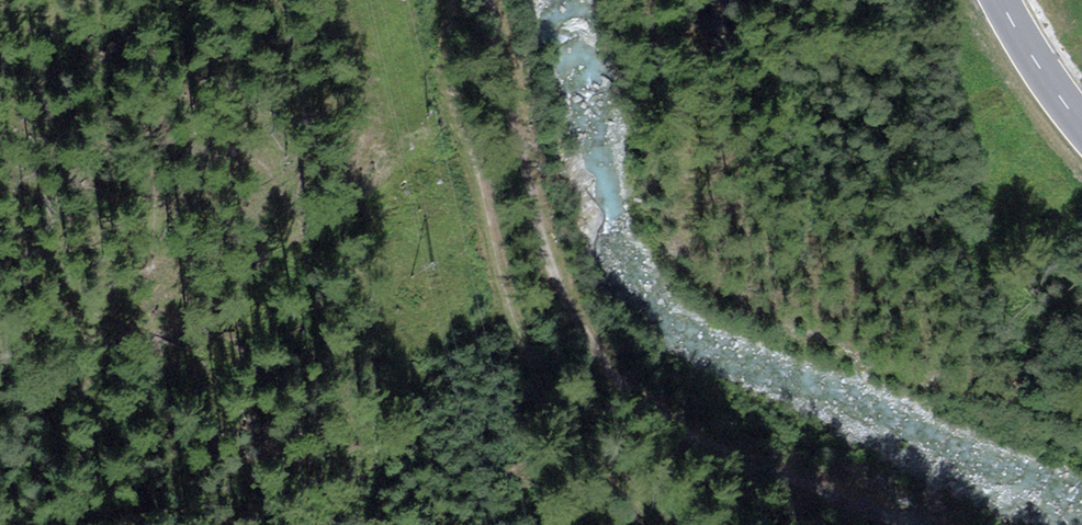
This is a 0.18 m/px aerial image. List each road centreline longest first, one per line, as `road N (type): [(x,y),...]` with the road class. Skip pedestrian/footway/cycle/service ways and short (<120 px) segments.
road 1 (track): [(918,524),(787,483),(673,428),(619,386),(579,332),(555,277),(487,0)]
road 2 (track): [(656,524),(558,408),(524,351),(451,88),(456,0)]
road 3 (tertiary): [(1001,0),(1037,70),(1081,122)]

